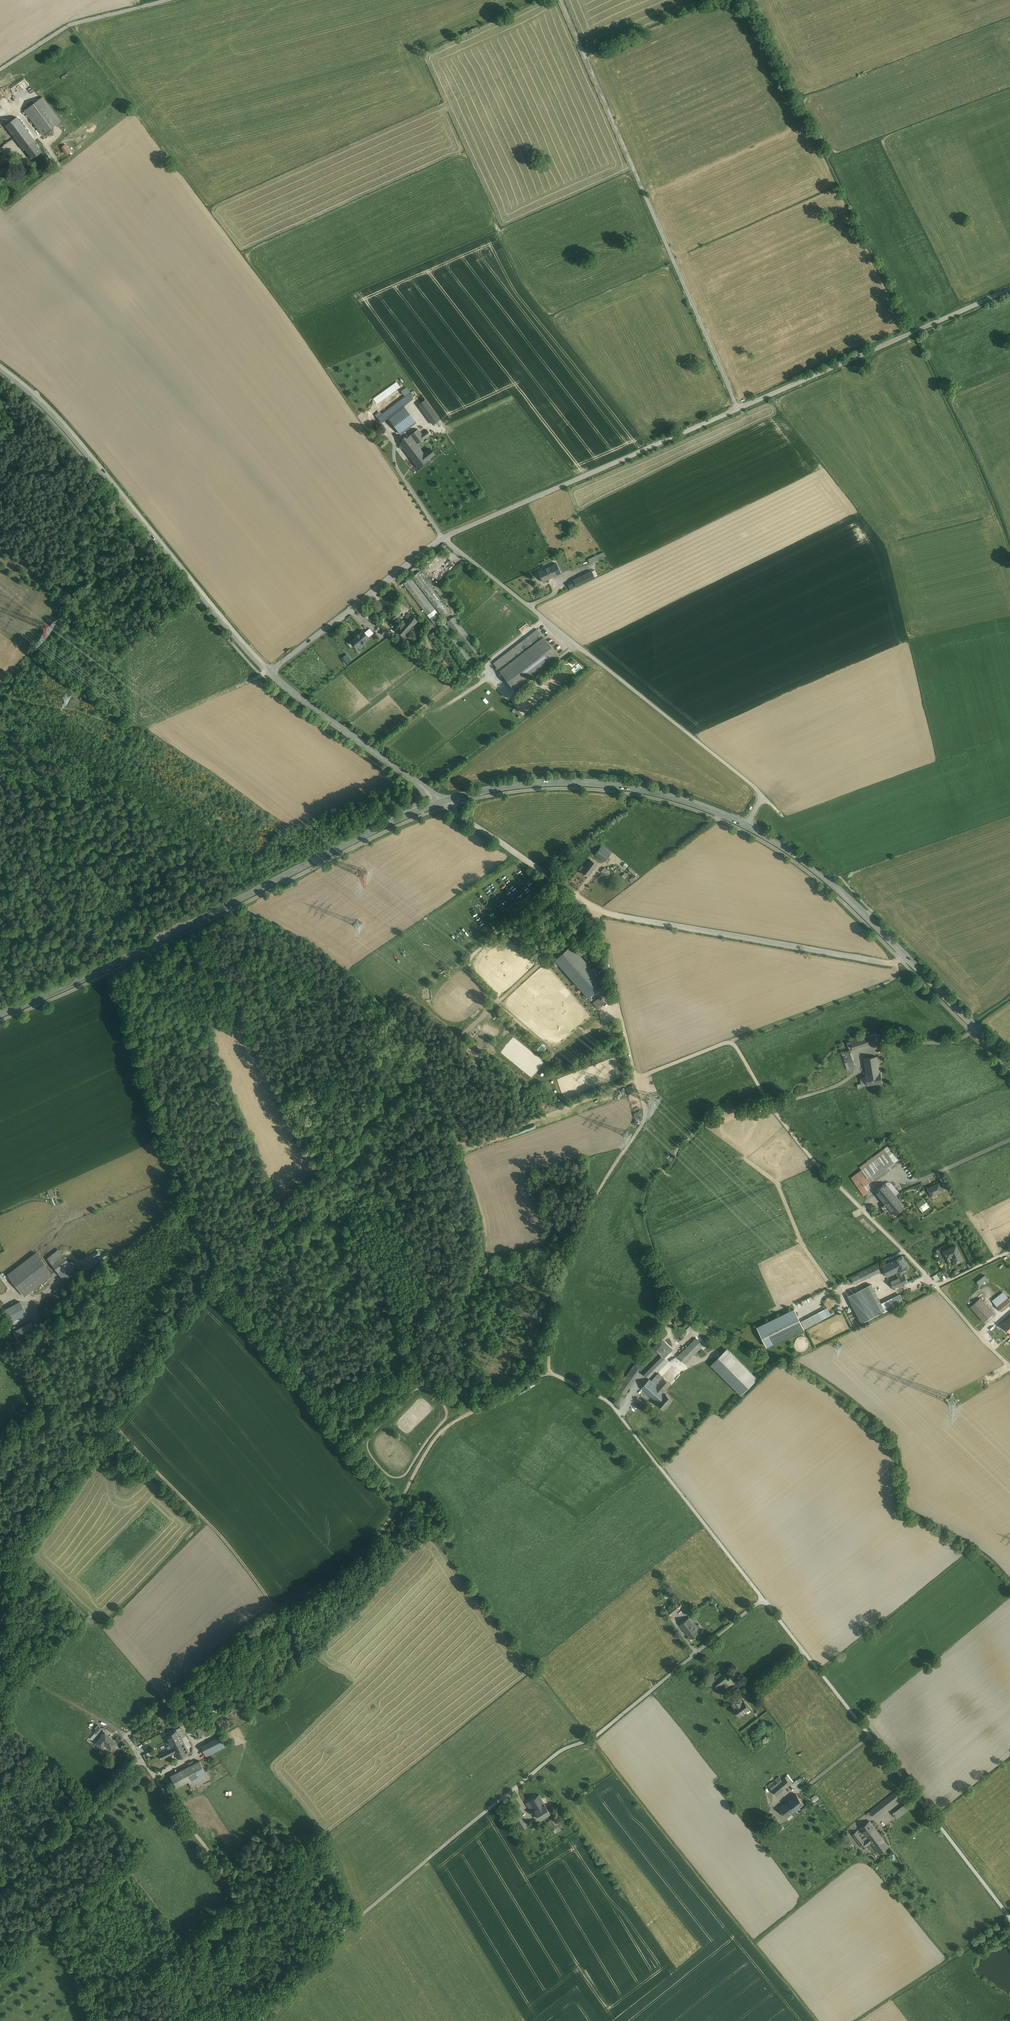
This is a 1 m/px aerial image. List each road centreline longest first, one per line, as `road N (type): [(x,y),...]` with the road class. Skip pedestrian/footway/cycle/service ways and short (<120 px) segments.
road 1 (track): [(636,1079),(645,1120),(611,1170),(557,1282),(552,1373),(441,1432),(365,1551),(324,1585),(247,1626),(126,1737),(141,1760)]
road 2 (unclassified): [(1009,1365),(838,1185),(771,1106),(733,1043),(636,1079),(597,909)]
road 3 (unclassified): [(763,1599),(359,1917),(261,2020)]
road 4 (track): [(245,1238),(188,1078),(189,1040),(226,1016),(268,1017),(338,966),(226,906)]
road 5 (secondary): [(0,1014),(433,804)]
road 6 (track): [(477,1410),(454,1370),(488,1260),(460,1145),(636,1079)]
road 7 (unclassified): [(561,0),(739,409)]
road 8 (unclassified): [(748,826),(760,803),(757,788),(444,538)]
road 9 (tertiary): [(270,672),(48,411),(0,371)]
road 10 (unclassified): [(763,1599),(1009,1917)]
road 11 (track): [(591,1740),(816,2020)]
road 12 (track): [(273,1609),(222,1537),(36,1352)]
road 13 (unclassified): [(444,538),(739,409)]
road 14 (unclassified): [(597,909),(893,963),(907,956)]
road 15 (secondary): [(447,799),(530,783),(620,785),(748,826)]
road 16 (unclassified): [(739,409),(1009,290)]
road 17 (track): [(398,1507),(205,1285)]
road 18 (unclassified): [(610,1403),(763,1599)]
road 19 (unclassified): [(270,672),(444,538)]
road 20 (tertiary): [(433,804),(425,788),(270,672)]
road 21 (secondary): [(748,826),(815,869),(907,956)]
road 22 (track): [(112,787),(0,952)]
road 23 (track): [(141,1760),(0,1889)]
road 24 (unclassified): [(447,799),(456,813),(597,909)]
road 25 (unclassified): [(0,69),(70,25),(167,0)]
road 26 (track): [(857,2020),(1009,1922)]
road 27 (secondary): [(907,956),(1009,1062)]
road 28 (track): [(104,1427),(74,1429),(35,1362),(40,1326)]
road 29 (track): [(263,675),(143,725)]
road 30 (track): [(126,1737),(17,1673)]

